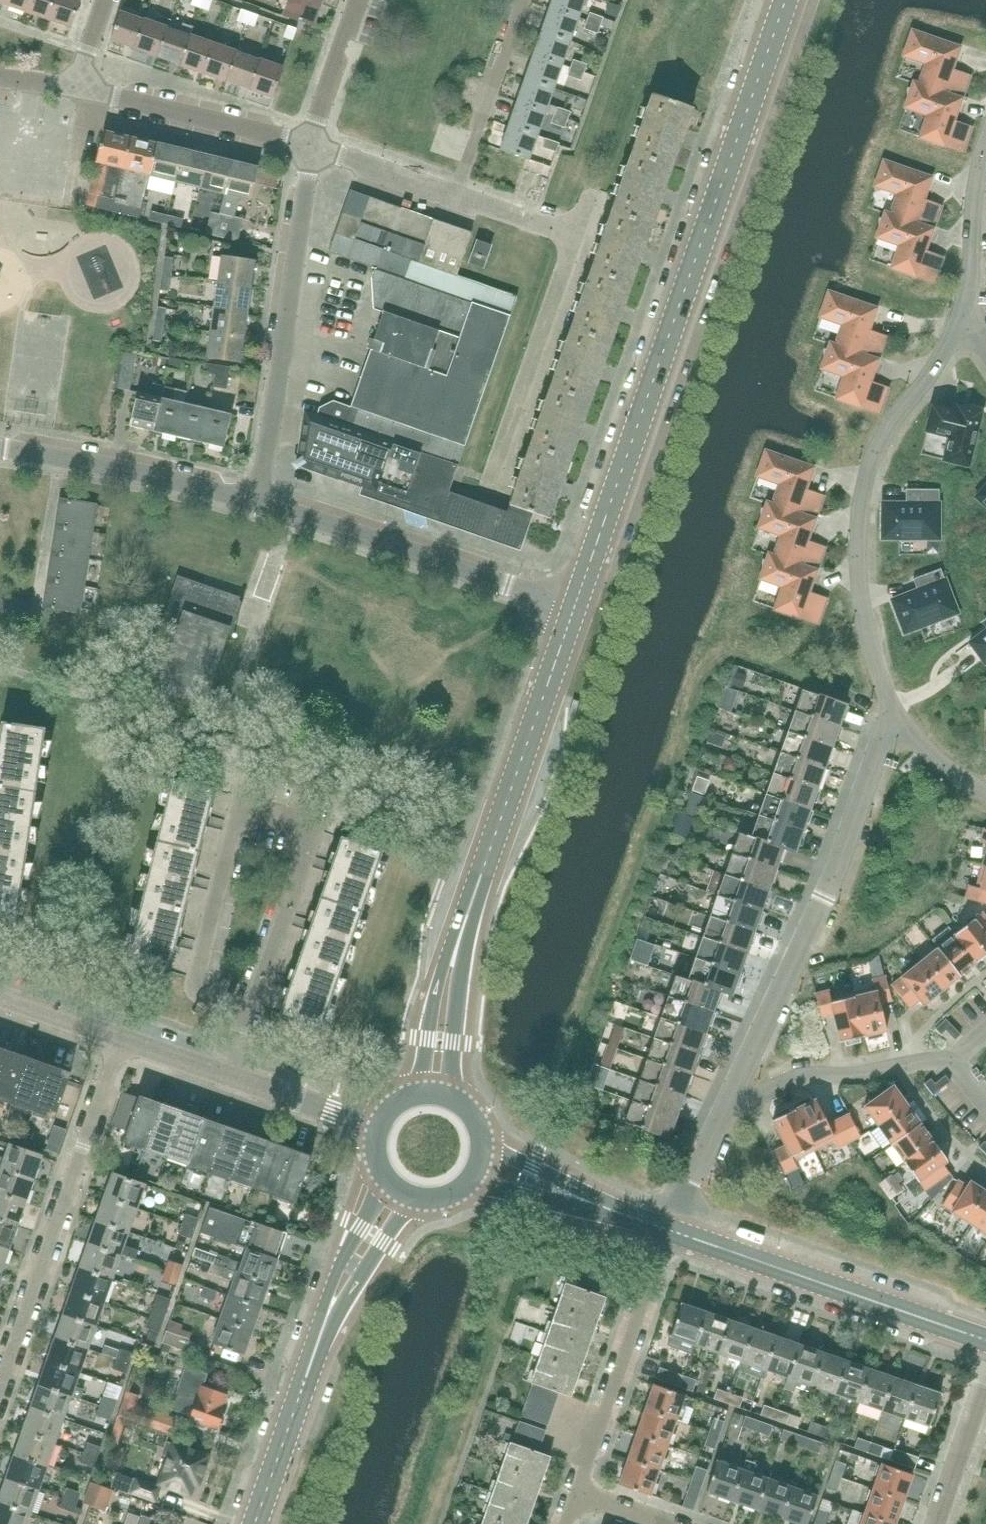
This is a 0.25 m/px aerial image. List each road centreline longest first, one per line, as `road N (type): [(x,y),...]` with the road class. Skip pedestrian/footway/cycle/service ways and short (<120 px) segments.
road 1 (tertiary): [(576,610),(788,0)]
road 2 (residential): [(260,1013),(195,991),(242,808),(318,829),(284,946)]
road 3 (residential): [(726,1111),(820,908),(894,716)]
road 4 (residential): [(962,335),(885,446),(859,530),(866,640),(894,716)]
road 5 (residential): [(0,1391),(113,1041)]
road 6 (residential): [(256,496),(312,145)]
road 7 (residential): [(576,610),(256,496)]
road 8 (tertiary): [(985,1340),(667,1230)]
road 9 (tertiary): [(466,917),(576,610)]
road 10 (residential): [(667,1230),(574,1491)]
road 11 (residential): [(256,496),(0,455)]
road 12 (residential): [(312,145),(81,87)]
road 13 (residential): [(726,1111),(782,1087),(952,1062)]
road 14 (tertiary): [(258,1523),(328,1315)]
road 15 (tertiary): [(667,1230),(481,1141)]
road 16 (residential): [(454,194),(521,0)]
road 17 (tertiary): [(467,1184),(667,1230)]
road 18 (tertiary): [(466,917),(433,1005),(420,1094)]
road 19 (tertiary): [(451,1098),(466,917)]
road 20 (residential): [(985,169),(962,335)]
road 21 (residential): [(931,1523),(985,1372)]
road 22 (residential): [(312,145),(360,0)]
road 23 (residential): [(454,194),(312,145)]
road 24 (tertiary): [(385,1178),(344,1259),(328,1315)]
road 25 (residential): [(379,1128),(239,1084)]
road 26 (tertiary): [(328,1315),(412,1197)]
road 27 (residential): [(239,1084),(113,1041)]
road 28 (residential): [(667,1230),(726,1111)]
road 29 (residential): [(894,716),(933,763),(985,797)]
road 30 (residential): [(113,1041),(0,998)]

